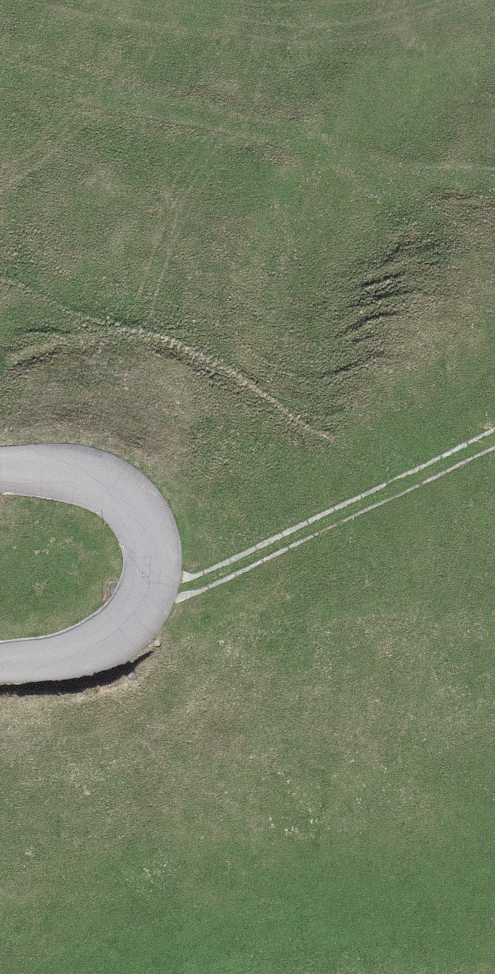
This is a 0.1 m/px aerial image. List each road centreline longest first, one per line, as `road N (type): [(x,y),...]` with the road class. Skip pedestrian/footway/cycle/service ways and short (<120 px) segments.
road 1 (track): [(0,59),(102,100),(494,169)]
road 2 (unclassified): [(0,470),(69,472),(113,484),(143,506),(162,567),(159,594),(112,643),(46,662),(0,666)]
road 3 (track): [(159,594),(494,436)]

